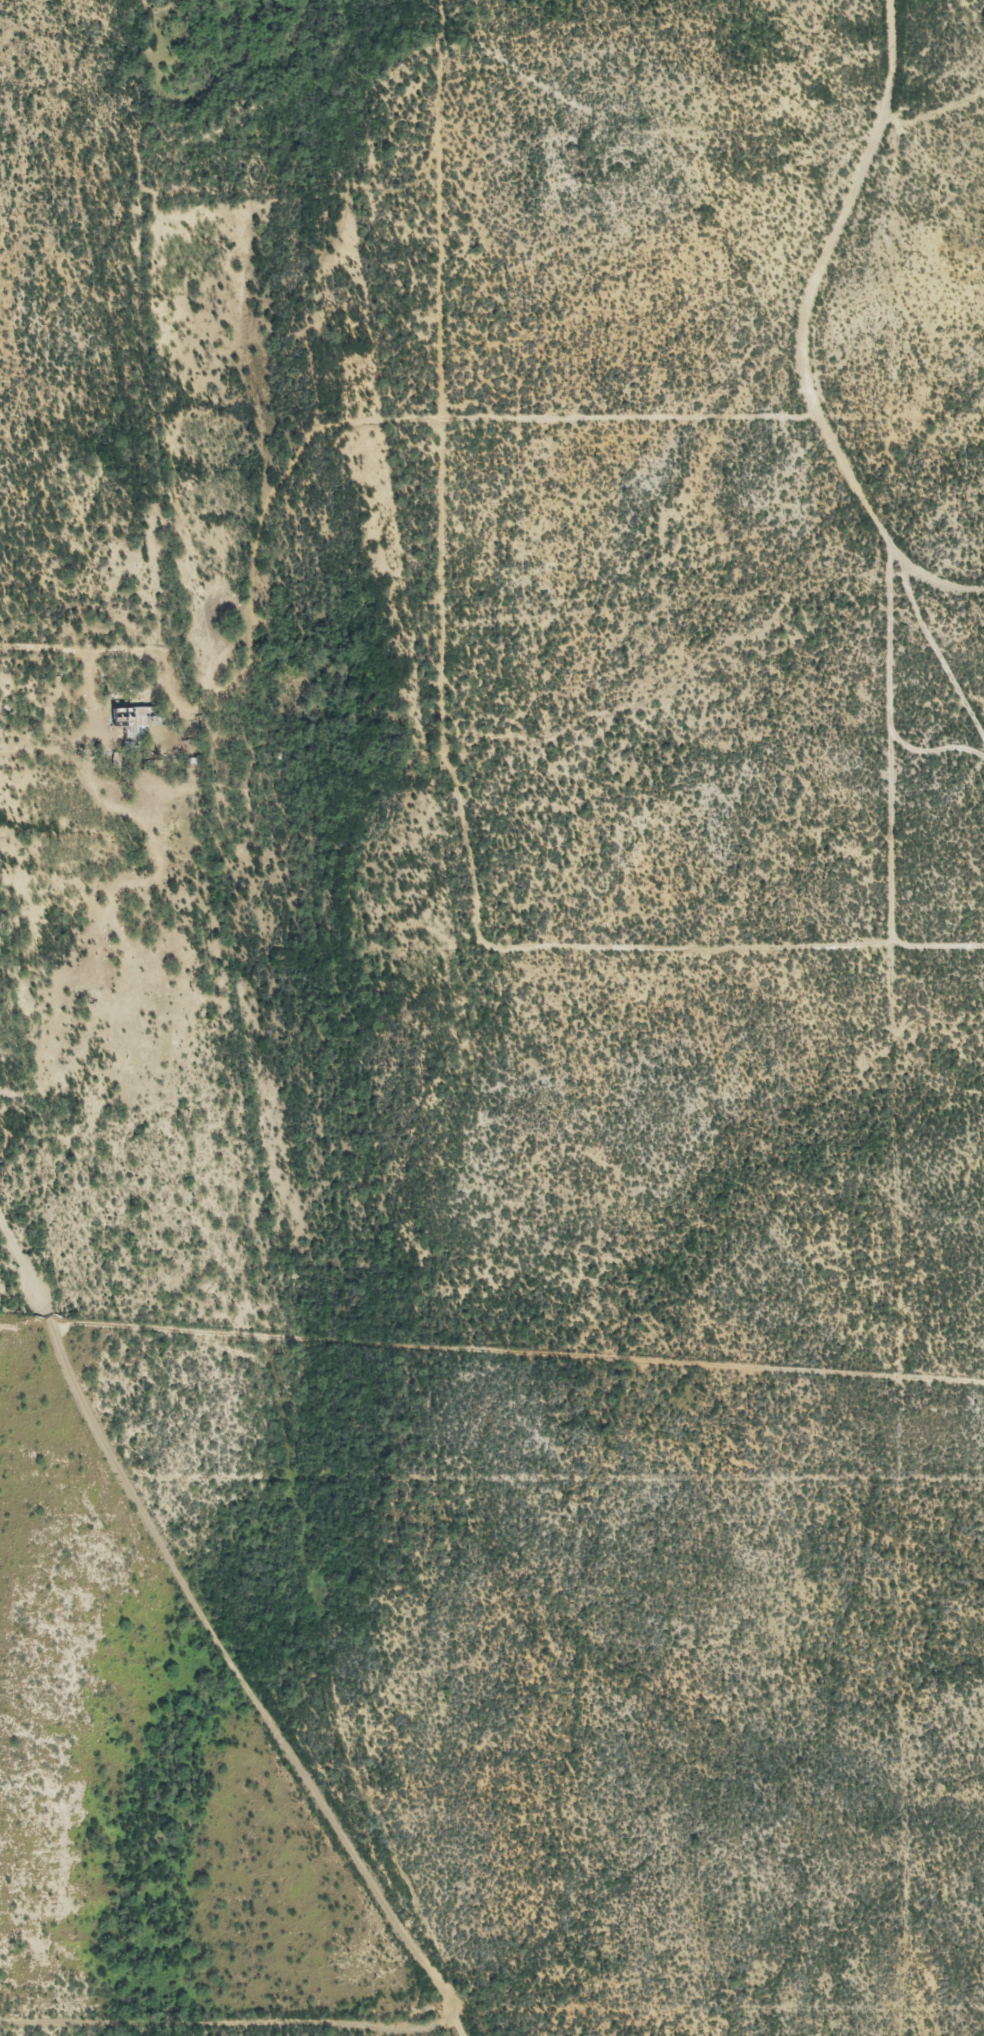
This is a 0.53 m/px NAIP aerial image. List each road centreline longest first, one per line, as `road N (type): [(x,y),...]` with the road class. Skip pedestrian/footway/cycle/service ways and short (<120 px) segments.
road 1 (residential): [(0,1230),(68,1380),(158,1545),(433,1981),(459,2035)]

